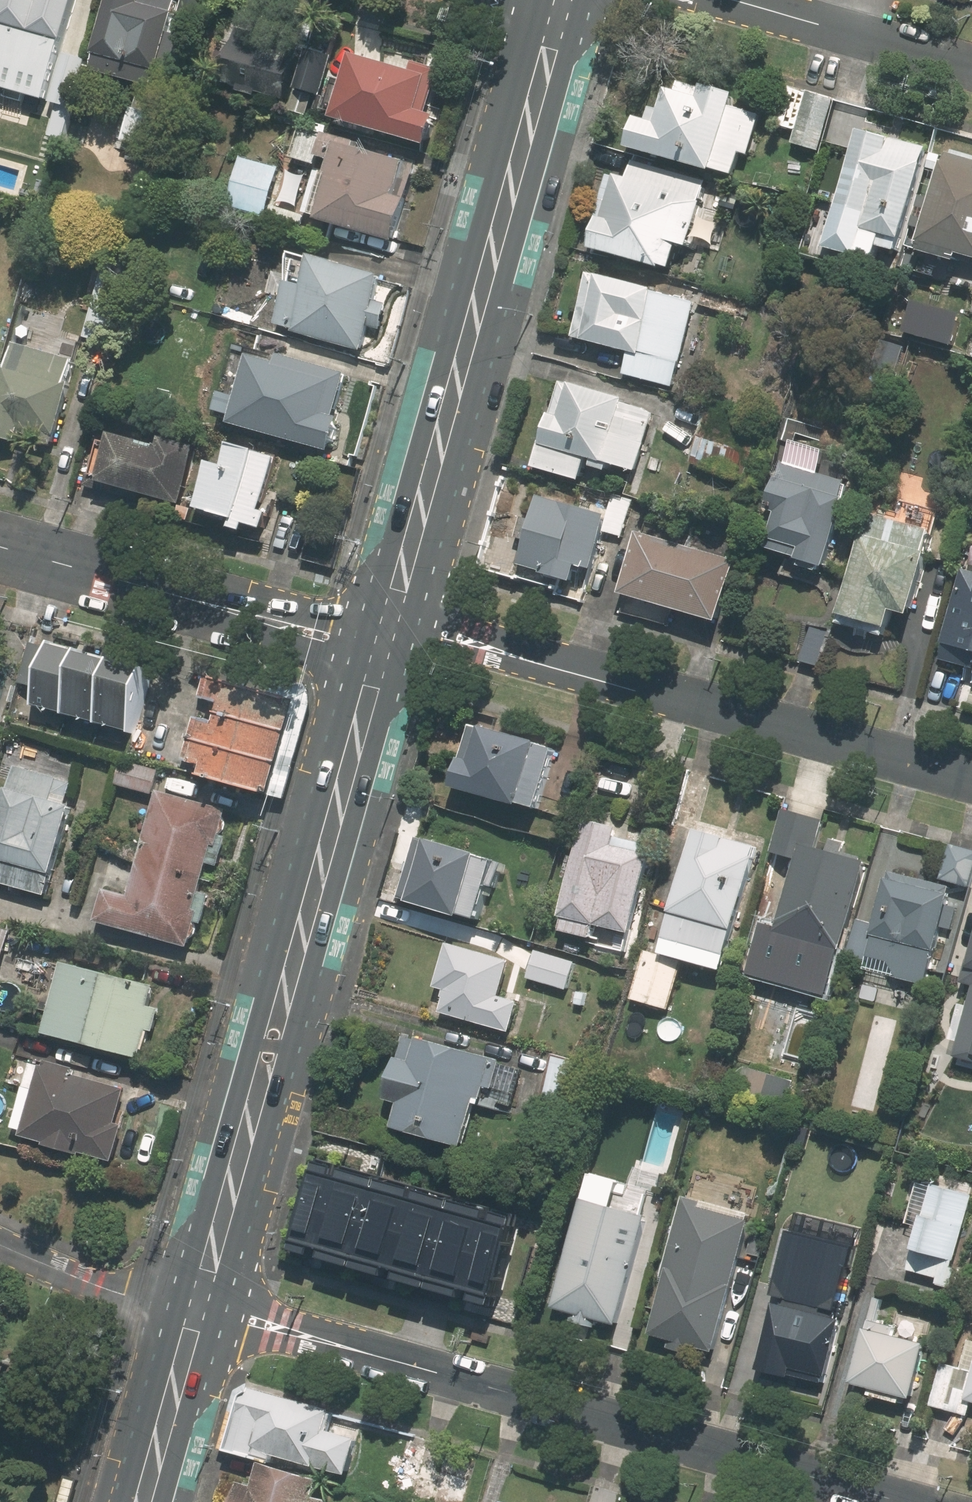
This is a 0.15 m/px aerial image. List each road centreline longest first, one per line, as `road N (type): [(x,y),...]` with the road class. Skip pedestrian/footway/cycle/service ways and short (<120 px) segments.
road 1 (primary): [(383,646),(197,1309)]
road 2 (primary): [(563,0),(392,615)]
road 3 (residential): [(900,1501),(316,1339)]
road 4 (residential): [(971,783),(507,654)]
road 5 (residential): [(0,547),(268,621)]
road 6 (residential): [(731,0),(971,68)]
road 7 (residential): [(197,1309),(126,1295),(0,1244)]
road 8 (primary): [(197,1309),(143,1501)]
road 9 (residential): [(197,1309),(256,1308),(316,1339)]
road 10 (residential): [(316,1339),(246,1335),(197,1309)]
road 11 (residential): [(392,615),(462,622),(507,654)]
road 12 (residential): [(507,654),(383,646)]
road 13 (residential): [(268,621),(392,615)]
road 14 (residential): [(383,646),(308,648),(268,621)]

